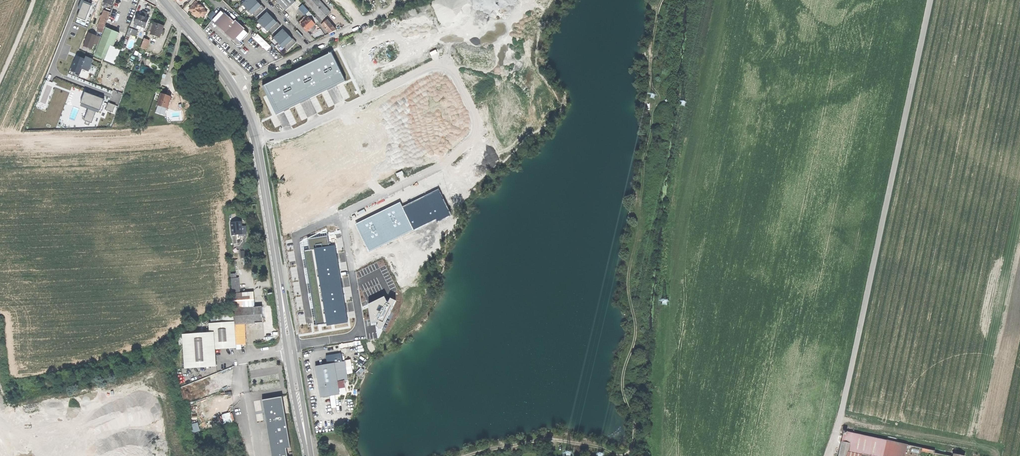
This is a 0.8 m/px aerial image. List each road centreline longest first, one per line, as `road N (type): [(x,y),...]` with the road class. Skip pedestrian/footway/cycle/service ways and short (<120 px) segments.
road 1 (track): [(465,455),(540,439),(630,451),(633,419),(622,387),(636,335),(629,278),(662,0)]
road 2 (unclassified): [(254,135),(300,129),(427,68),(451,72),(473,132),(441,166),(343,217)]
road 3 (secondary): [(290,346),(254,135)]
road 4 (residential): [(290,346),(359,332),(343,217)]
road 5 (unclassified): [(79,0),(55,72),(117,98)]

